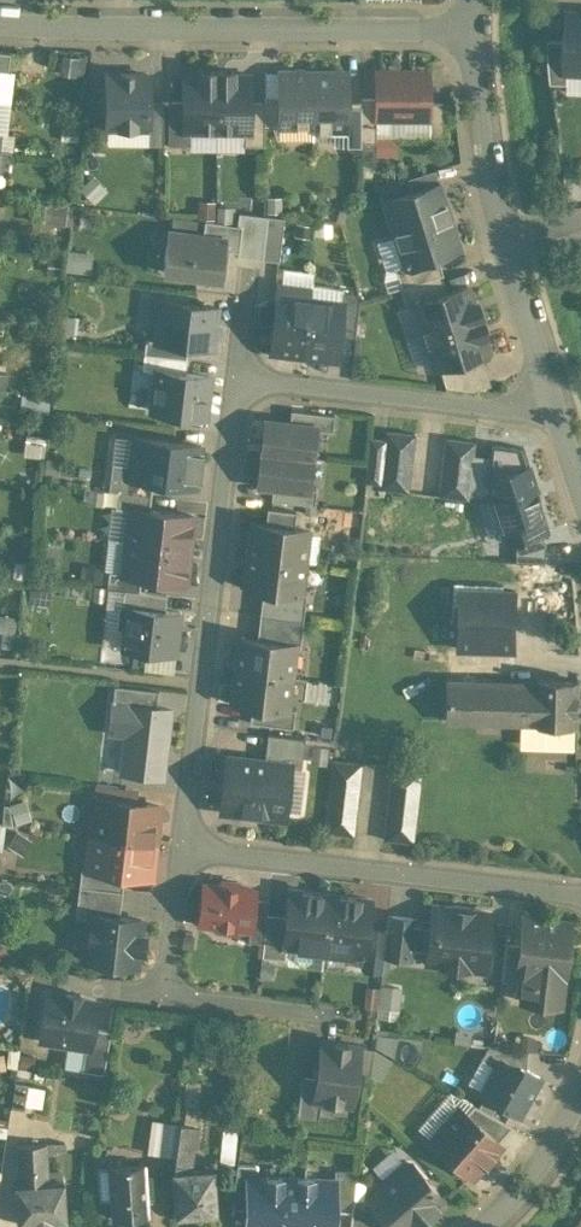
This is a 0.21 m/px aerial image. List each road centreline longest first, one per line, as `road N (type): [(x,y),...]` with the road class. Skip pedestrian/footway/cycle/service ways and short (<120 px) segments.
road 1 (residential): [(551,396),(493,410),(237,379),(182,846)]
road 2 (residential): [(0,24),(470,27)]
road 3 (residential): [(182,846),(580,894)]
road 4 (residential): [(182,846),(163,993),(334,1014)]
road 5 (residential): [(470,27),(485,164),(503,241)]
road 6 (residential): [(580,1088),(548,1154),(479,1226)]
road 7 (residential): [(503,241),(551,396)]

